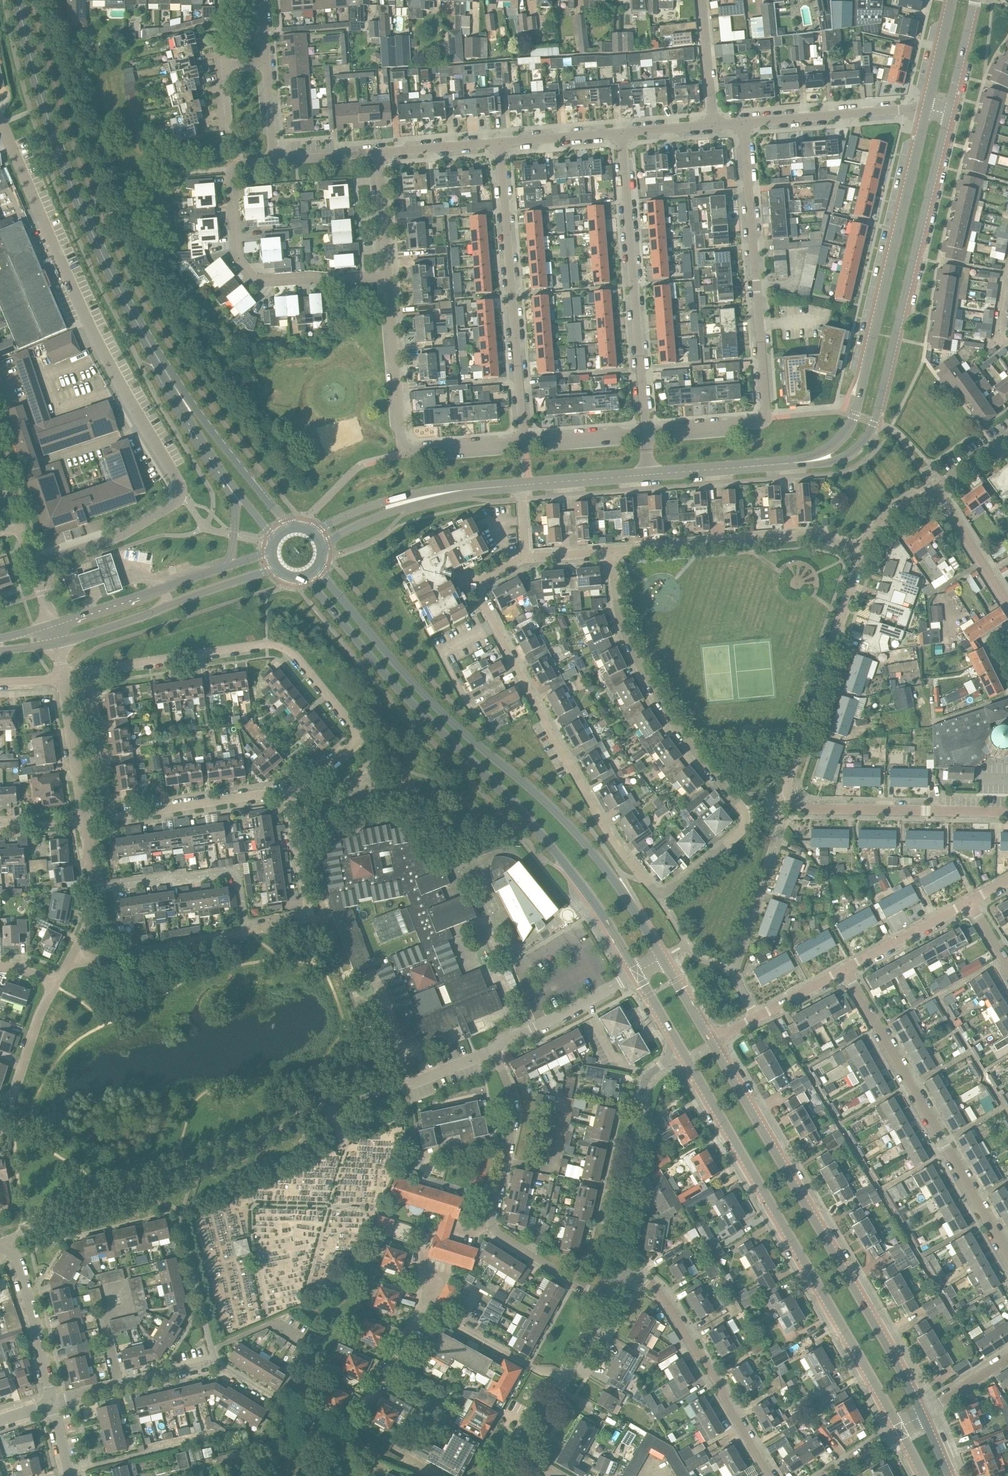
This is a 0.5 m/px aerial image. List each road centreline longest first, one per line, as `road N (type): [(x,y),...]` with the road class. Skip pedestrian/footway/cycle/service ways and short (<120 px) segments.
road 1 (residential): [(32,562),(127,532),(173,503),(180,488),(81,306),(0,118)]
road 2 (secondary): [(662,959),(567,820),(407,673),(320,566)]
road 3 (secondary): [(303,578),(523,811),(638,973)]
road 4 (secondary): [(184,399),(87,219),(35,73),(19,0)]
road 5 (secondary): [(684,1057),(900,1430)]
road 6 (secondary): [(922,1414),(711,1043)]
road 7 (tertiary): [(788,462),(842,460),(870,433),(949,114)]
road 8 (residential): [(658,896),(609,835),(478,590),(481,579),(527,556)]
road 9 (residential): [(644,431),(765,419),(745,124)]
road 10 (tertiary): [(925,109),(855,416),(830,447),(788,462)]
road 11 (residential): [(91,675),(286,647),(358,736),(293,790)]
road 12 (residential): [(1007,1255),(844,970)]
road 13 (residential): [(607,1296),(491,1228),(519,1107),(495,1048)]
road 14 (residential): [(523,441),(500,142)]
road 15 (residential): [(744,811),(639,667),(618,626),(609,551)]
road 16 (residential): [(644,431),(620,133)]
road 17 (residential): [(389,276),(253,278),(238,260),(231,175),(238,165),(274,162)]
road 18 (residential): [(771,1475),(665,1295),(616,1268)]
road 19 (residential): [(609,551),(812,537),(867,551)]
road 20 (residential): [(791,794),(788,778),(867,551)]
road 21 (residential): [(54,1402),(212,1361),(279,1401)]
road 22 (residential): [(684,1057),(648,1076),(616,1268)]
road 23 (tertiary): [(58,643),(278,569)]
road 24 (residential): [(759,1017),(733,973),(779,830),(775,806)]
road 25 (residential): [(791,794),(807,808),(1007,812)]
road 26 (residential): [(248,931),(242,866),(94,889)]
road 27 (residential): [(293,790),(314,913),(248,931)]
road 28 (tertiary): [(230,567),(53,624)]
road 29 (residential): [(110,816),(293,790)]
road 30 (residential): [(248,931),(68,965)]
road 31 (residential): [(745,124),(925,109)]
road 32 (residential): [(407,446),(389,276)]
road 33 (residential): [(431,1475),(279,1401)]
road 34 (residential): [(54,1402),(22,1269),(6,1243)]
road 35 (secondary): [(288,527),(184,399)]
road 36 (residential): [(495,1048),(638,973)]
road 37 (residential): [(561,1387),(422,1306)]
road 38 (residential): [(86,820),(64,678)]
road 39 (residential): [(110,816),(91,675)]
road 40 (tertiary): [(647,474),(788,462)]
road 41 (unclassified): [(844,970),(968,902)]
road 42 (residential): [(1007,603),(937,489)]
road 43 (residential): [(0,1101),(15,1089),(56,983)]
road 44 (tertiary): [(399,504),(524,485)]
road 45 (residential): [(658,896),(744,827),(744,811)]
road 46 (residential): [(715,124),(702,0)]
road 47 (tertiary): [(524,485),(647,474)]
road 48 (residential): [(389,276),(379,153)]
road 49 (residential): [(379,153),(500,142)]
road 50 (residential): [(523,441),(644,431)]

